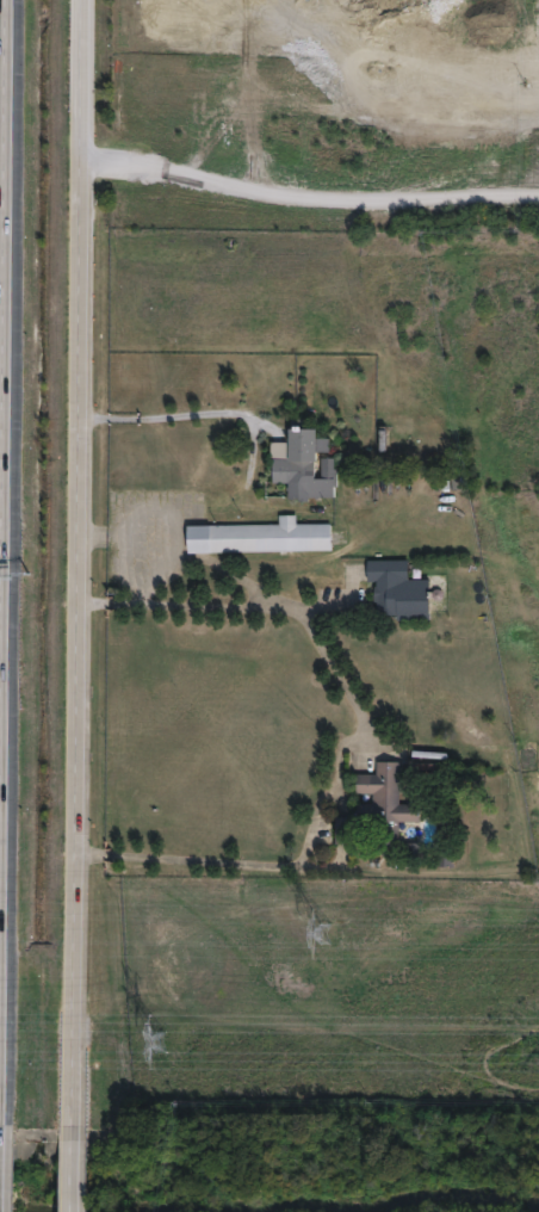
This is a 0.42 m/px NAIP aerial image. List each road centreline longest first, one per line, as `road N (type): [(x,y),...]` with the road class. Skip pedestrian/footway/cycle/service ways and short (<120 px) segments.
road 1 (secondary): [(74,1125),(85,0)]

